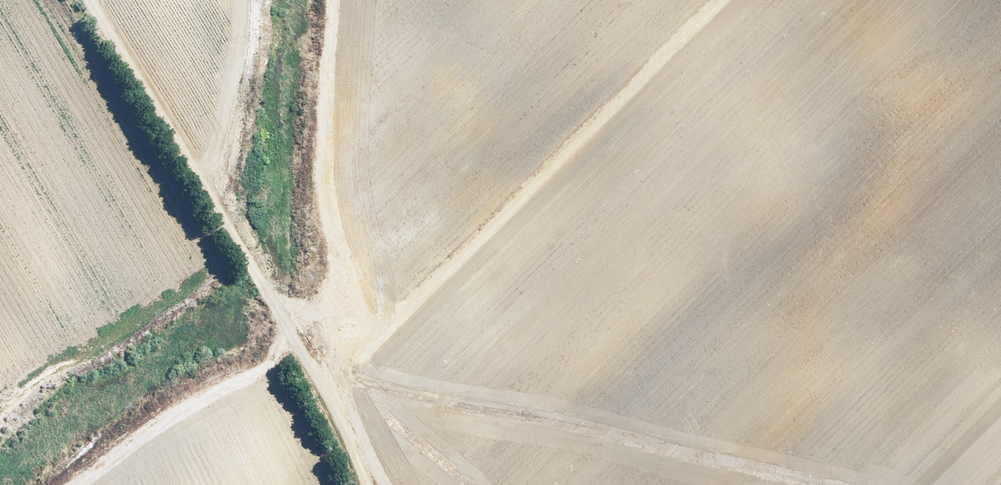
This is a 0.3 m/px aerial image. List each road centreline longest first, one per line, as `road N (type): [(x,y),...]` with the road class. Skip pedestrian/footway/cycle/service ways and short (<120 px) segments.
road 1 (track): [(325,396),(722,0)]
road 2 (track): [(369,484),(298,344),(89,0)]
road 3 (track): [(342,378),(863,484)]
road 4 (track): [(359,0),(332,165),(338,220)]
road 5 (track): [(194,174),(232,76),(239,0)]
road 6 (track): [(338,220),(366,355)]

